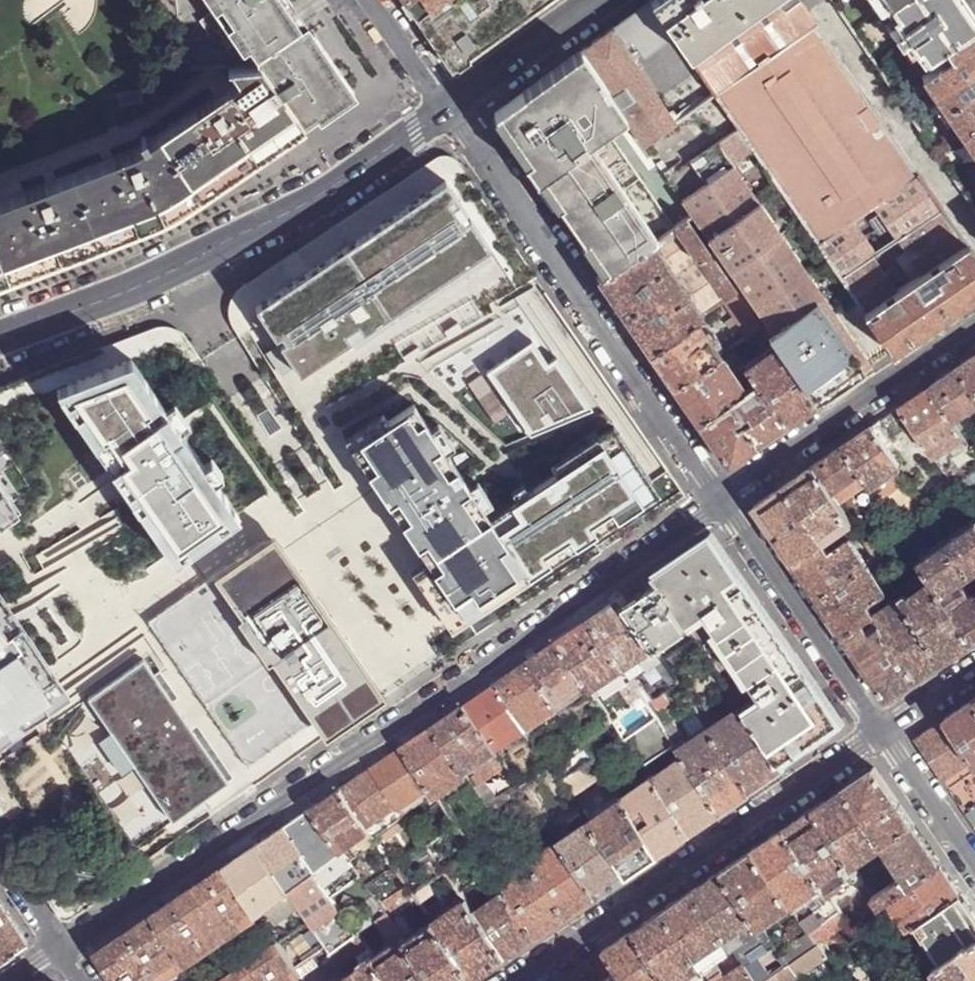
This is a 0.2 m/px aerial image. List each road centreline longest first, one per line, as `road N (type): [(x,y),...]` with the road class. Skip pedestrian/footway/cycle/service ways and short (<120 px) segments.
road 1 (residential): [(722,497),(56,951)]
road 2 (tertiary): [(448,107),(300,210),(0,340)]
road 3 (residential): [(722,497),(448,107)]
road 4 (residential): [(517,980),(880,731)]
road 5 (residential): [(974,325),(722,497)]
road 6 (residential): [(880,731),(722,497)]
road 7 (tertiary): [(597,0),(448,107)]
road 8 (residential): [(974,871),(880,731)]
road 9 (residential): [(448,107),(371,0)]

